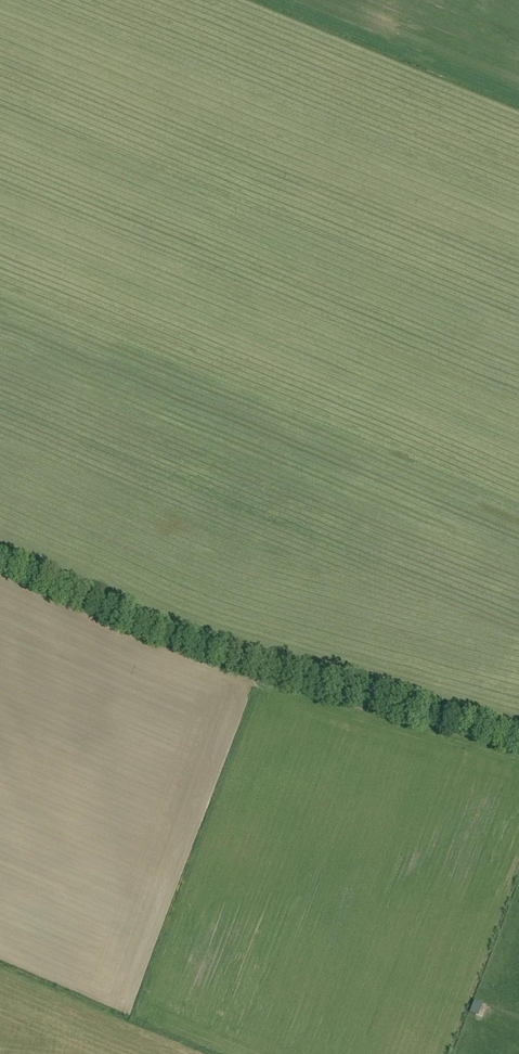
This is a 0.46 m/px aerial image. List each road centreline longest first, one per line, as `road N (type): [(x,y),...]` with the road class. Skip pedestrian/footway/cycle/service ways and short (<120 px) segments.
road 1 (track): [(0,555),(200,644),(518,735)]

